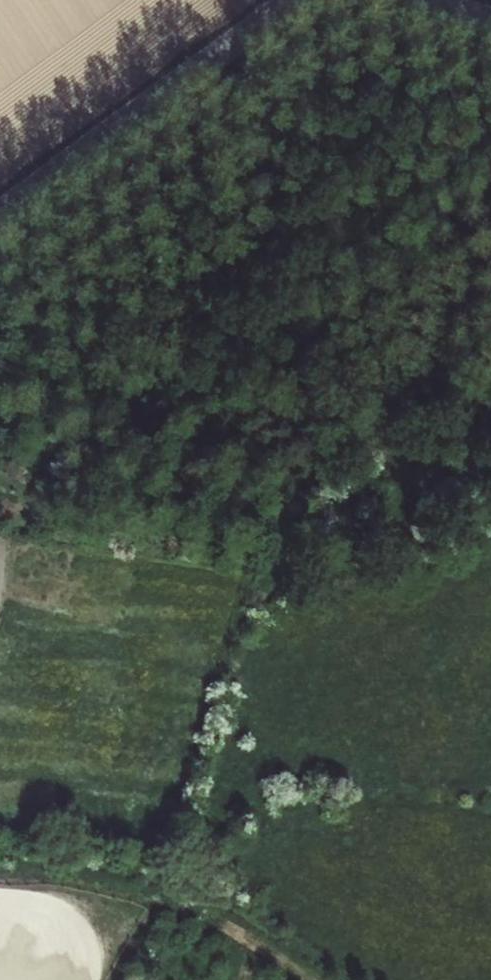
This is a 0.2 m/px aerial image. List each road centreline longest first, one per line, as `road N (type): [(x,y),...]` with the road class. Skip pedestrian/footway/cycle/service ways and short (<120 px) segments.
road 1 (tertiary): [(0,214),(291,0)]
road 2 (track): [(0,856),(53,862),(191,899),(308,979)]

